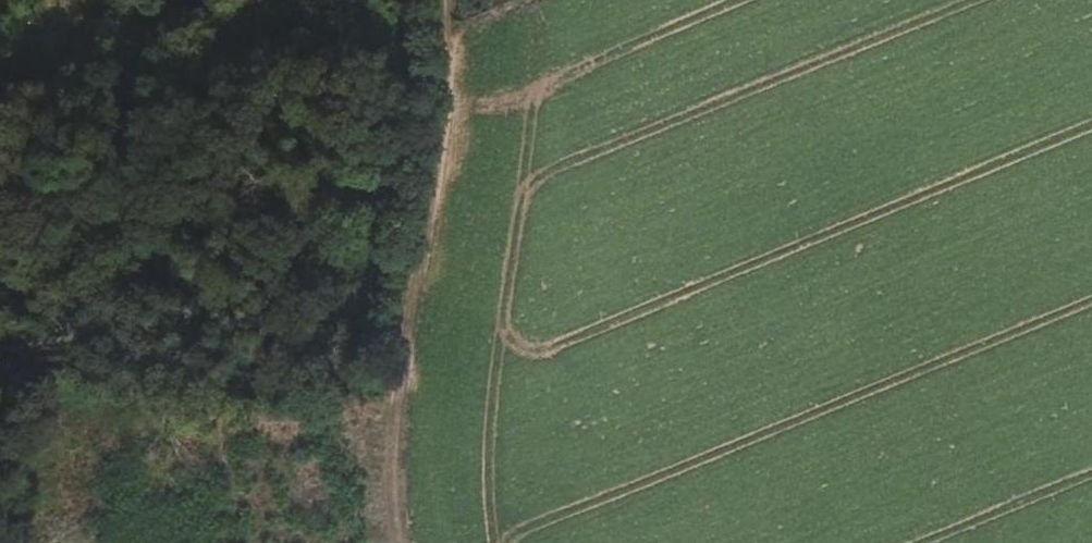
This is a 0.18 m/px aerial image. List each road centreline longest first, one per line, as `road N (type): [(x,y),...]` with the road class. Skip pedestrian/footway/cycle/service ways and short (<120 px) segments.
road 1 (track): [(438,0),(436,179),(392,431),(408,542)]

